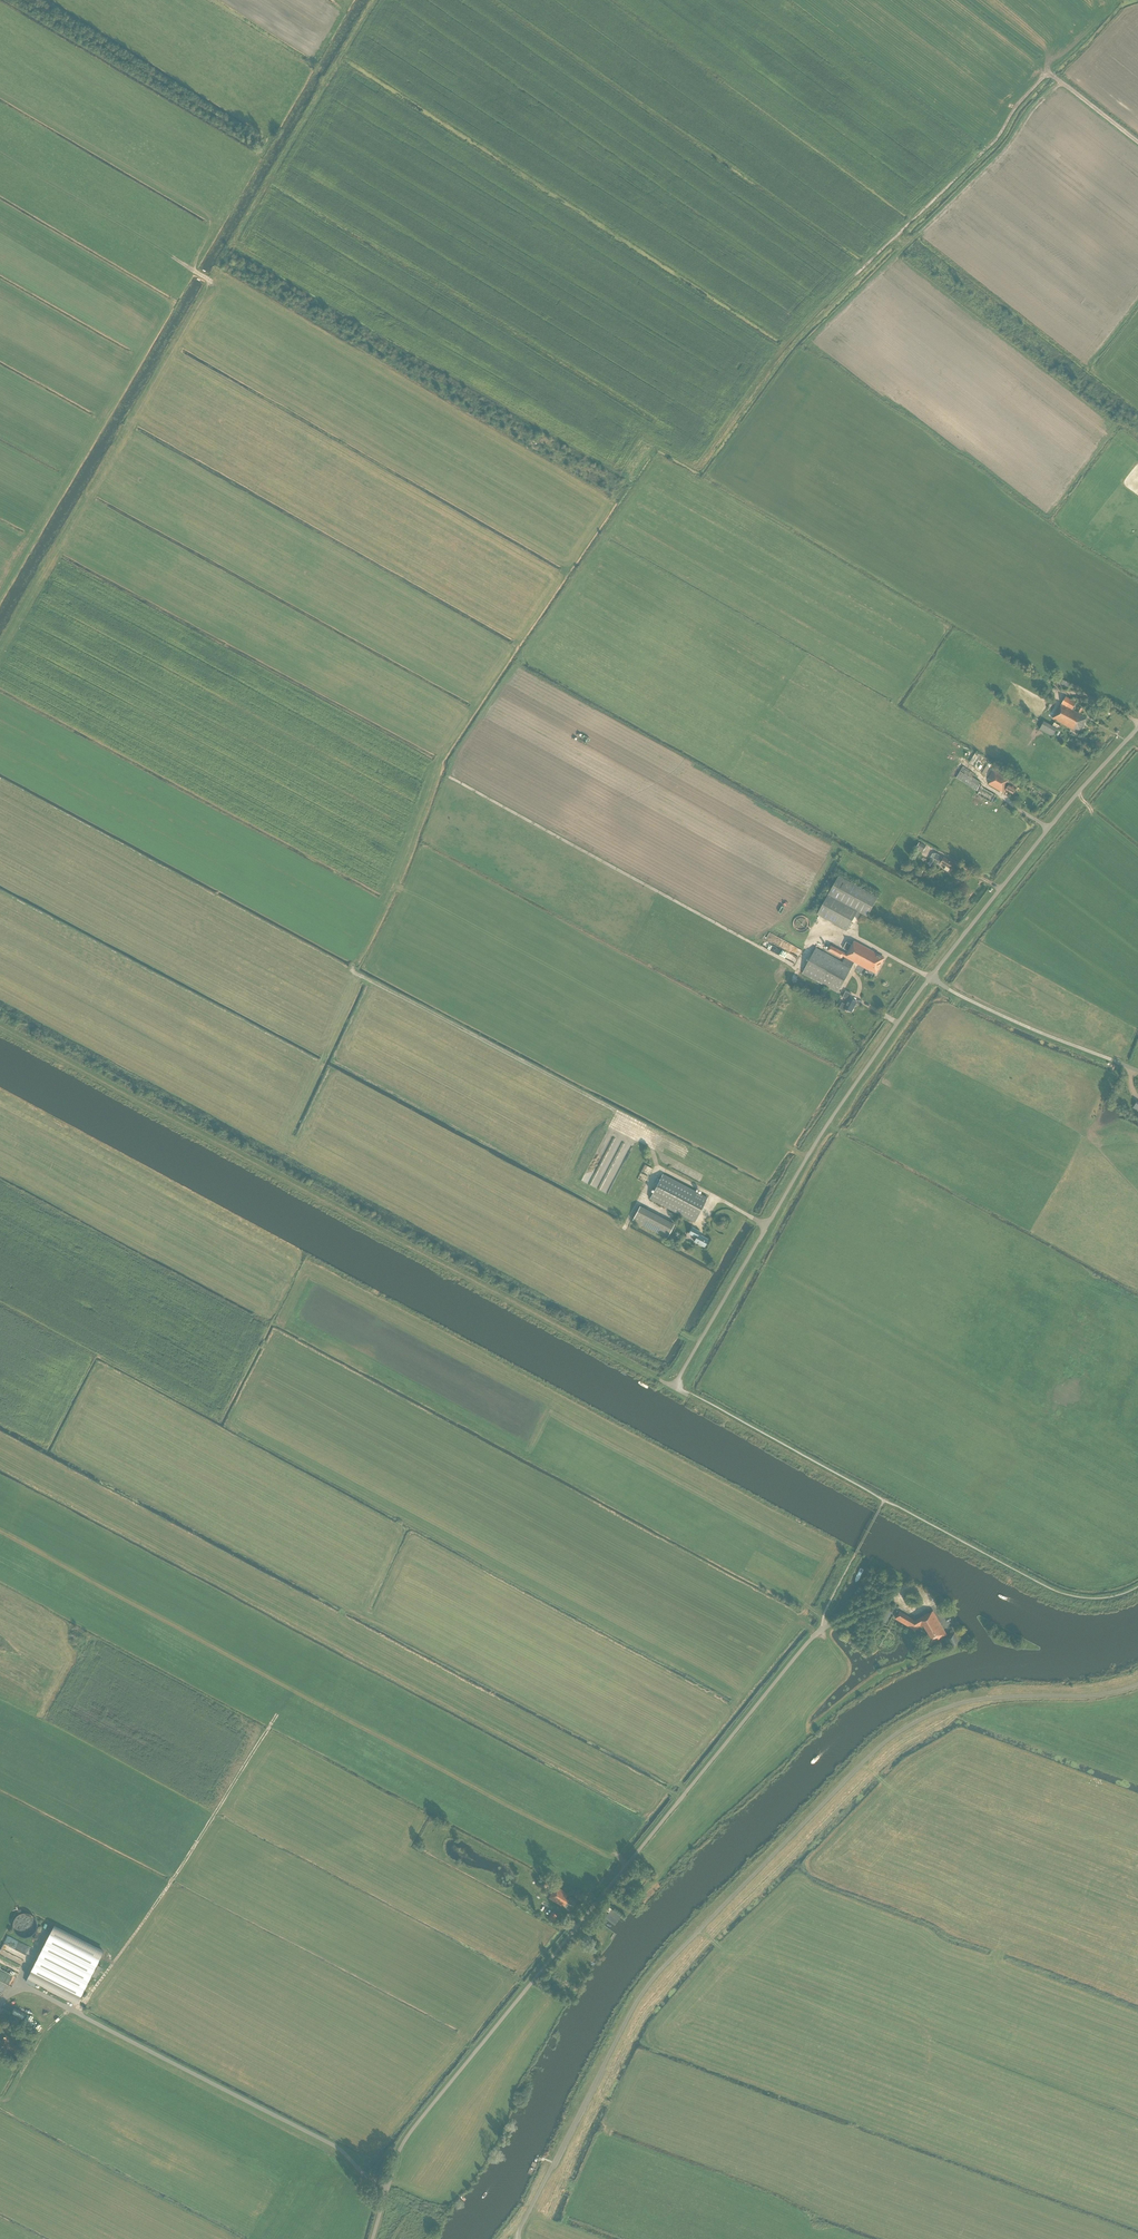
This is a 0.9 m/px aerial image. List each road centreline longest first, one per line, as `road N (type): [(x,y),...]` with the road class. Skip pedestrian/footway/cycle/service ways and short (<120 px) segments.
road 1 (unclassified): [(518,2238),(638,2000),(878,1747),(928,1715),(980,1698),(1080,1697),(1137,1684)]
road 2 (unclassified): [(673,1387),(826,1126),(899,1021),(1048,829),(1137,729)]
road 3 (unclassified): [(388,2185),(411,2133),(822,1630)]
road 4 (unclassified): [(388,2185),(339,2148),(57,2002),(31,1991),(0,2004)]

